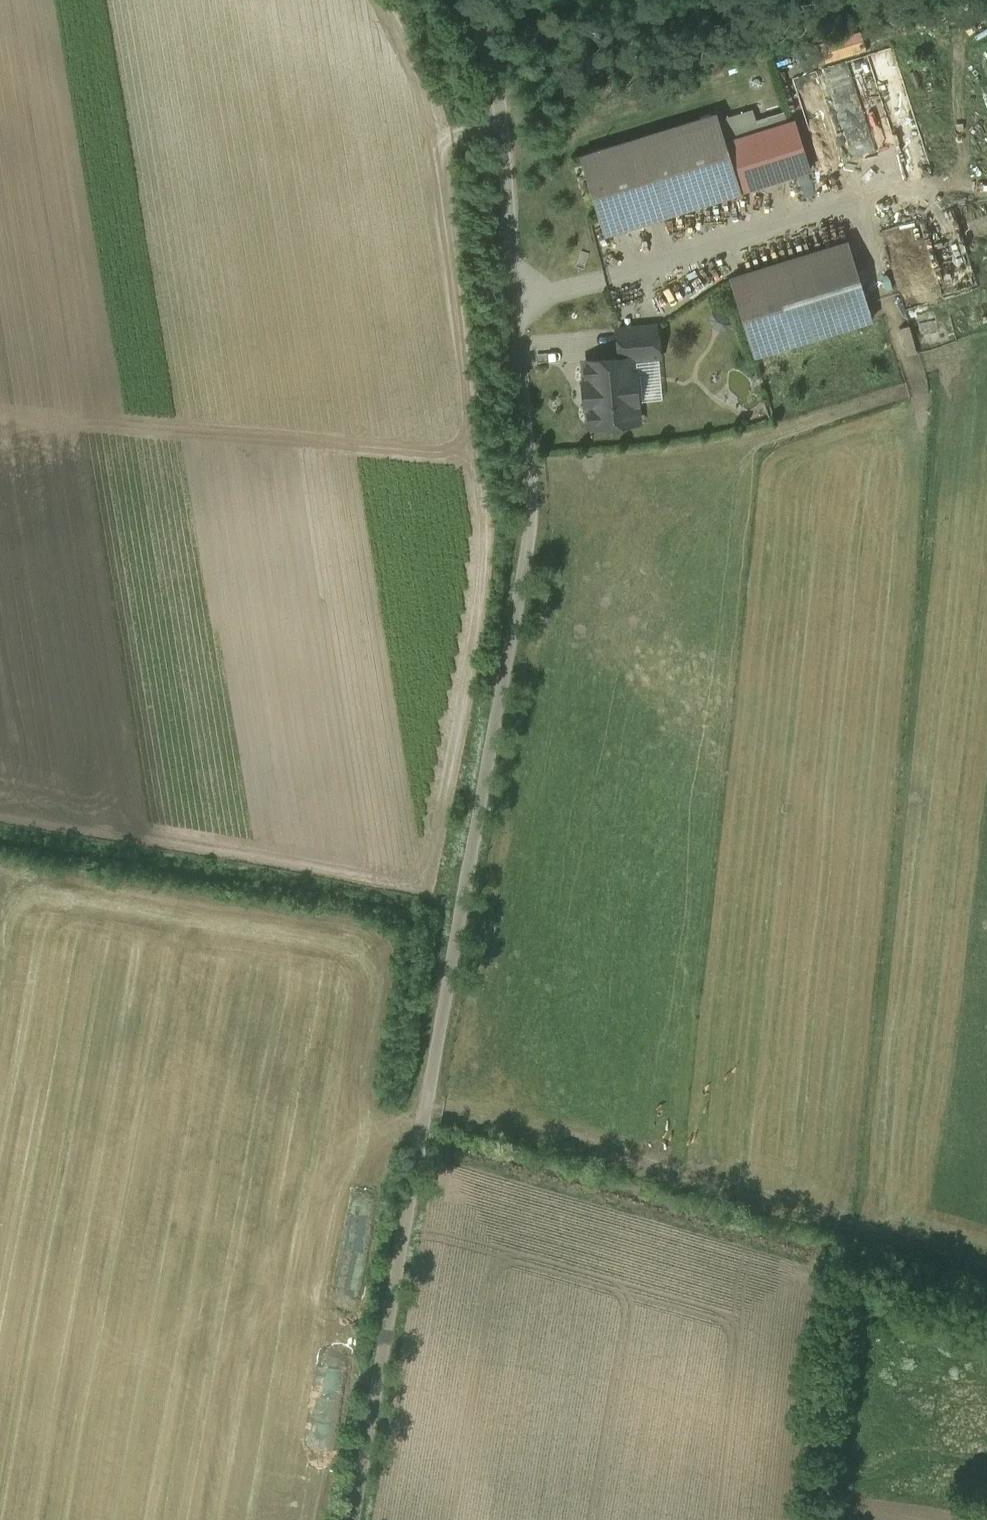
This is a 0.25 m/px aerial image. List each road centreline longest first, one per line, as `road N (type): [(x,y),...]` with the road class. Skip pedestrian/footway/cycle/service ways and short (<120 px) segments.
road 1 (unclassified): [(451,0),(480,59),(503,154),(527,444),(526,541),(351,1519)]

